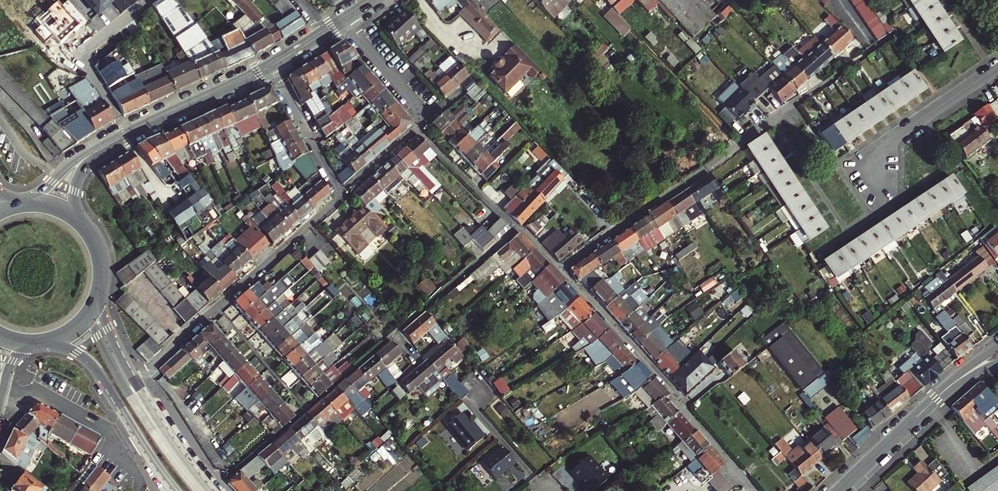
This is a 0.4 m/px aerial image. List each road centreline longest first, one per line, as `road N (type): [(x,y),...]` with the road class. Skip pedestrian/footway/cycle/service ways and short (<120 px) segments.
road 1 (residential): [(560,270),(865,55)]
road 2 (residential): [(560,270),(755,490)]
road 3 (residential): [(134,383),(340,198)]
road 4 (residential): [(417,129),(560,270)]
road 5 (primary): [(51,341),(95,368),(177,490)]
road 6 (residential): [(997,67),(869,157),(874,180)]
road 7 (secondary): [(269,69),(126,136)]
road 8 (residential): [(269,69),(340,198)]
road 9 (residential): [(345,21),(427,117),(417,129)]
road 10 (primary): [(210,490),(134,383)]
road 11 (residential): [(838,490),(929,404)]

